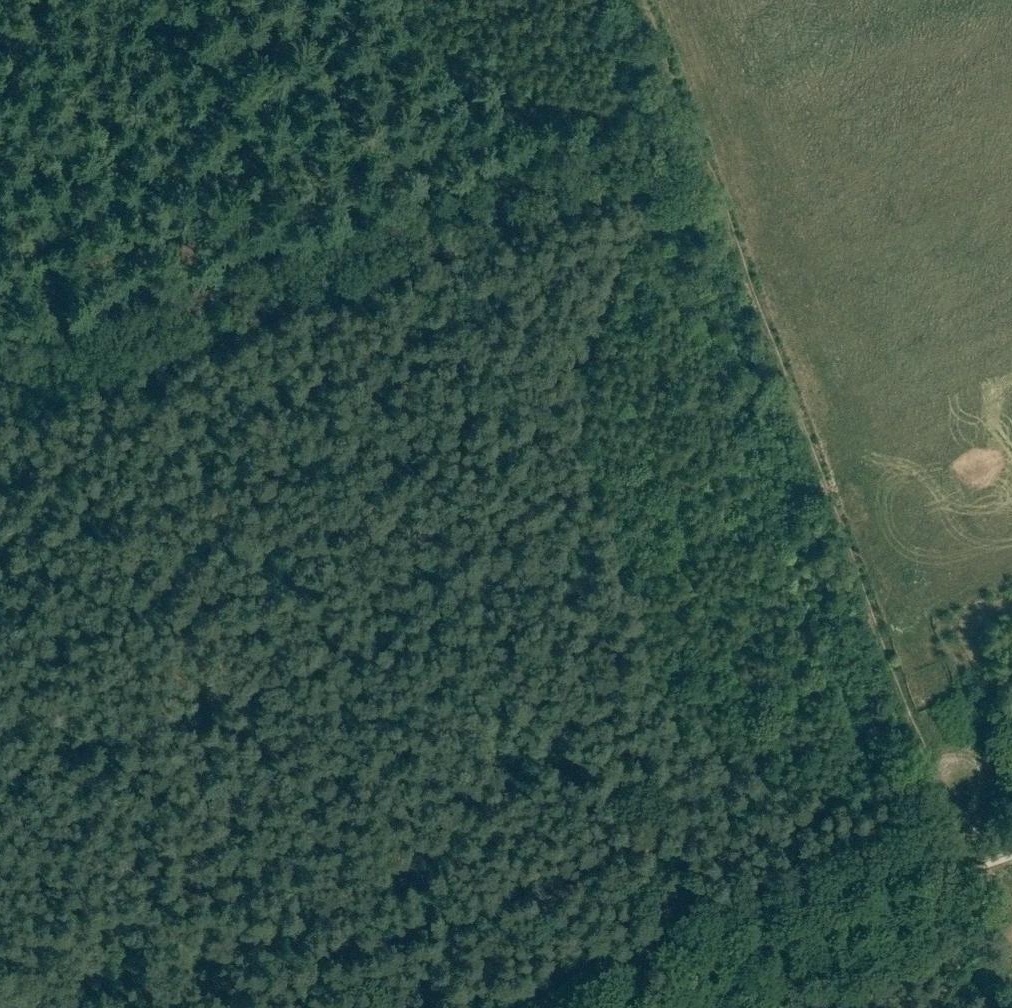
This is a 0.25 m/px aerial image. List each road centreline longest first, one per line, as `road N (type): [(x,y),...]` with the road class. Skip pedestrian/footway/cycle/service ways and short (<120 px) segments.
road 1 (track): [(490,1007),(865,870),(1011,842)]

